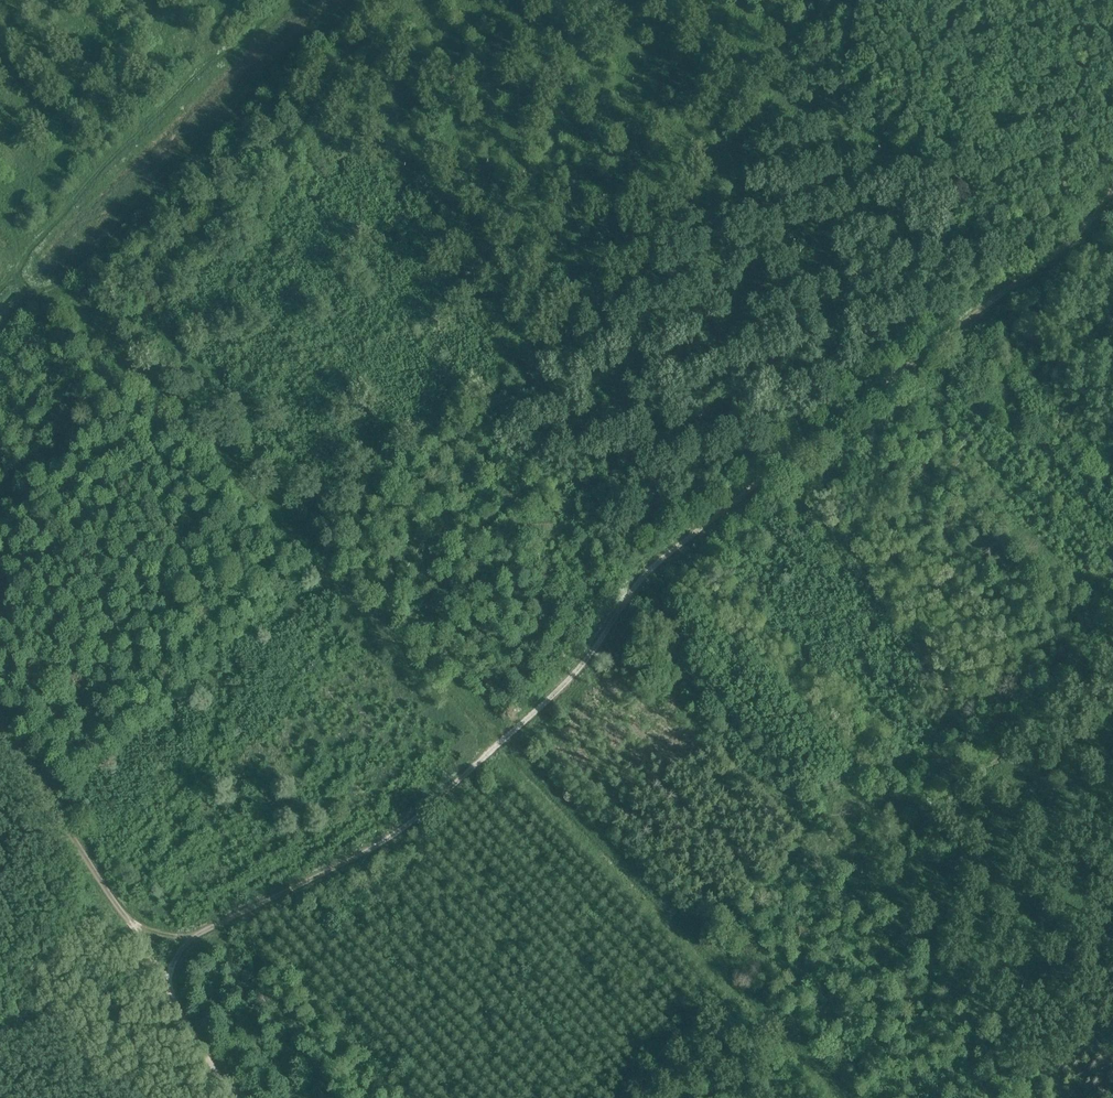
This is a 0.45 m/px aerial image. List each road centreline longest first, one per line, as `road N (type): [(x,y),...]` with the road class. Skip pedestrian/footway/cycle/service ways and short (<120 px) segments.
road 1 (track): [(195,934),(403,828),(565,685),(655,564),(1019,282),(1093,214),(1112,184)]
road 2 (track): [(167,988),(171,963),(195,934),(166,936),(131,924),(0,724)]
road 3 (track): [(229,1097),(131,924)]

